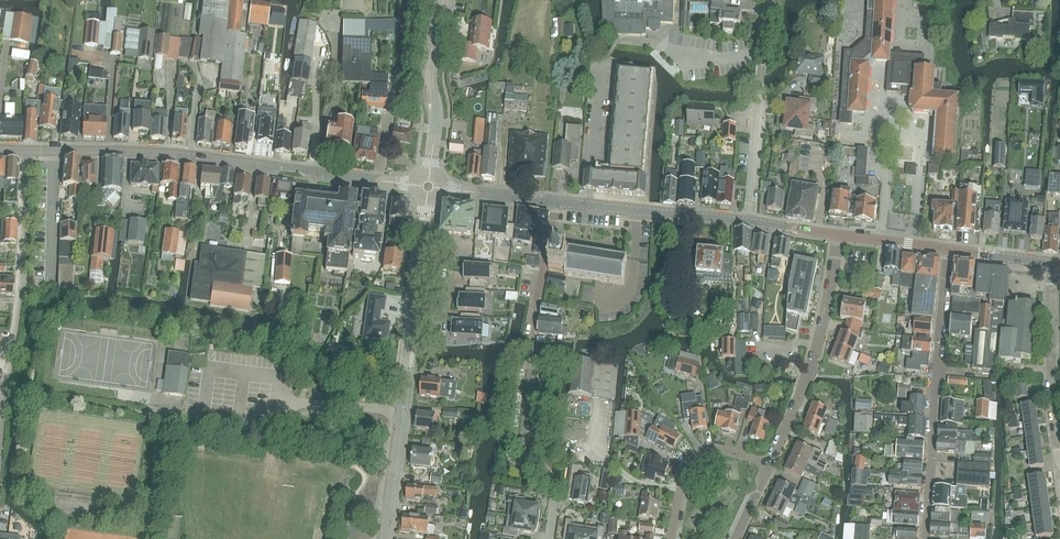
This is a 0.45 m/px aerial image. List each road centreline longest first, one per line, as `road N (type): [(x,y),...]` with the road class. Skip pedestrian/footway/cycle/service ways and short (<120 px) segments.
road 1 (tertiary): [(416,184),(188,155),(26,150)]
road 2 (tertiary): [(384,538),(426,199)]
road 3 (residential): [(747,221),(441,187)]
road 4 (residential): [(924,538),(949,249)]
road 5 (residential): [(0,431),(21,280),(26,150)]
road 6 (residential): [(768,466),(819,339),(838,235)]
road 7 (residential): [(1059,451),(1052,263)]
road 8 (tertiary): [(429,174),(437,107),(430,71),(446,0)]
road 9 (residential): [(747,221),(764,53)]
road 10 (residential): [(768,466),(716,447),(697,450),(672,538)]

